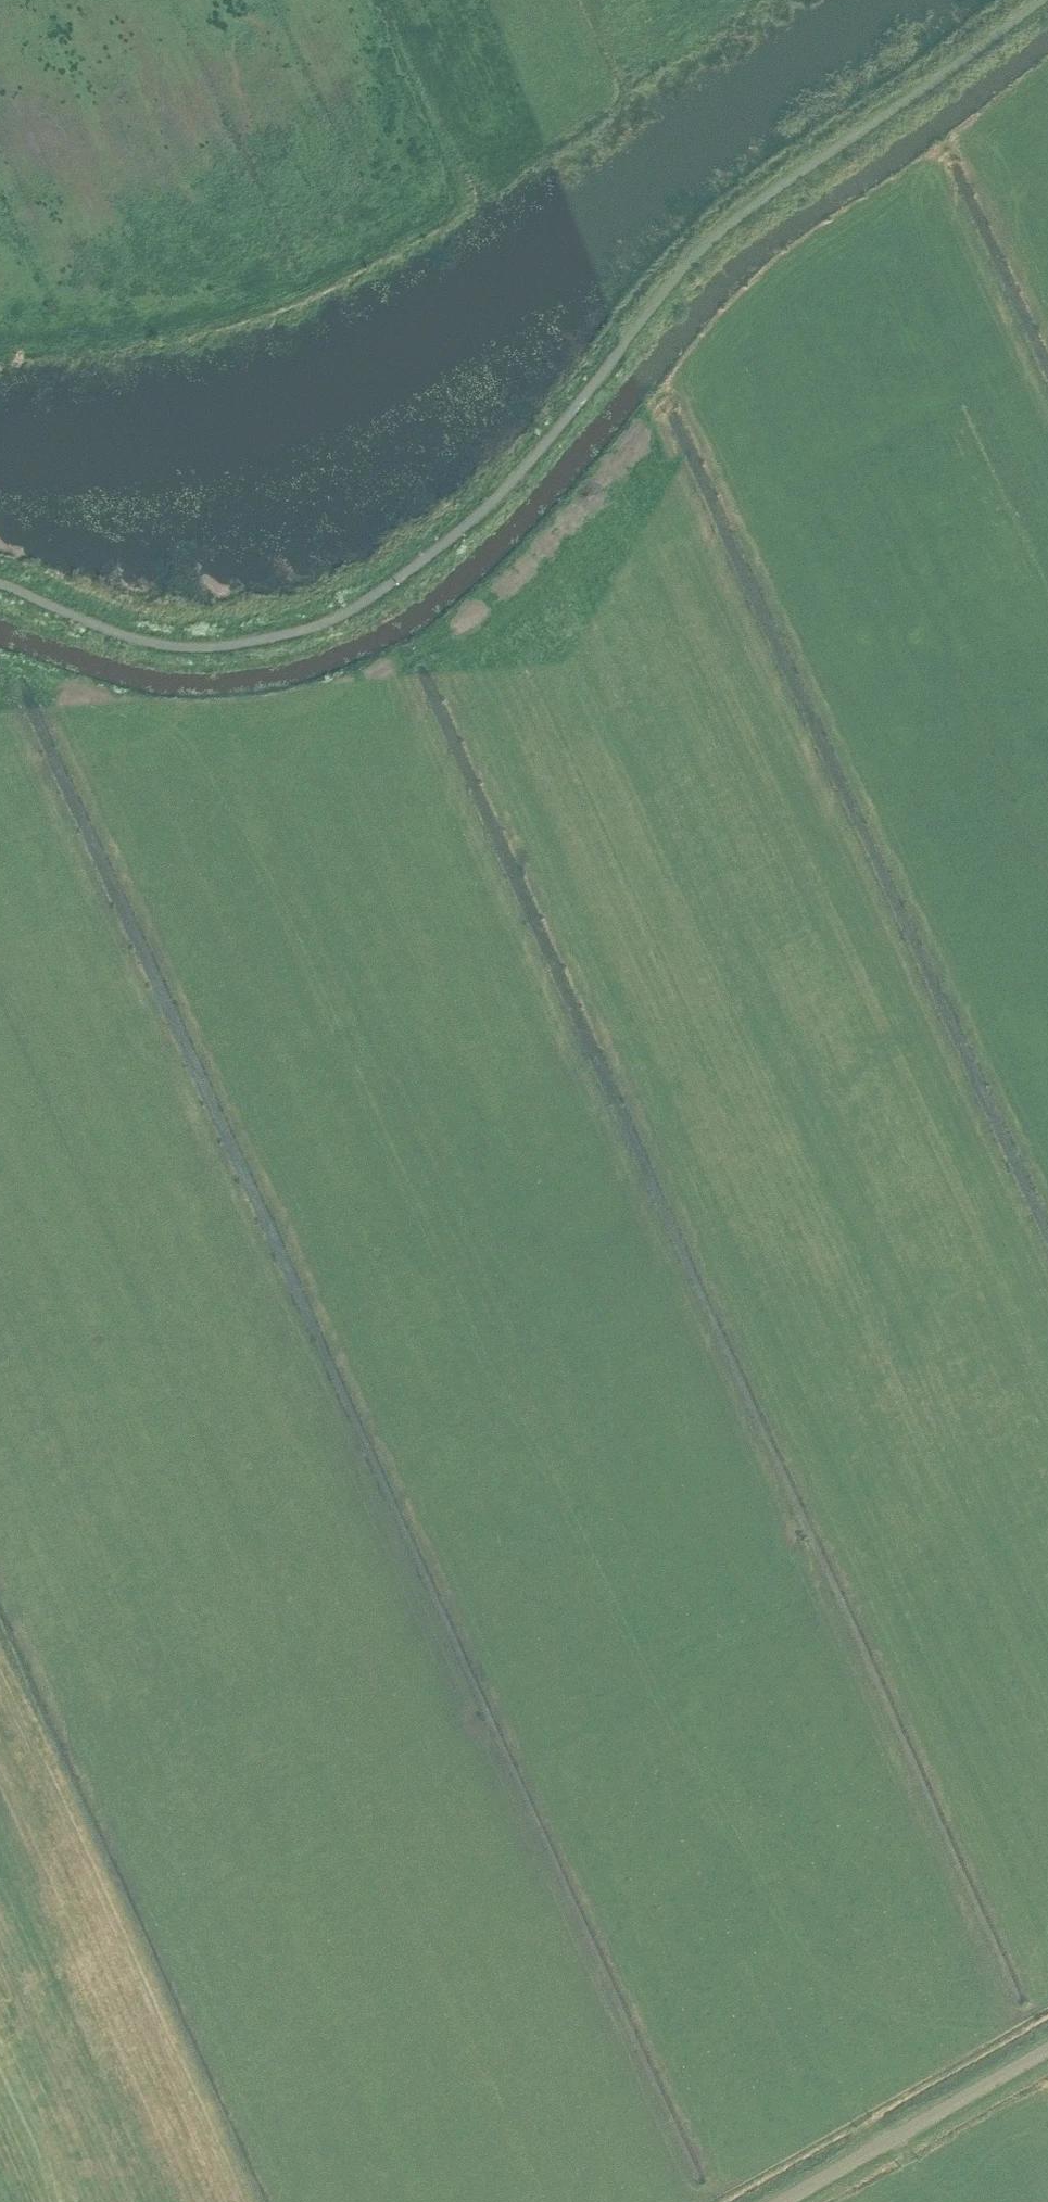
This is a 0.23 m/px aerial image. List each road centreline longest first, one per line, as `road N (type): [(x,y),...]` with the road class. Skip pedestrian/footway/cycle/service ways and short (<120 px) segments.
road 1 (unclassified): [(774,2201),(1047,2046)]

